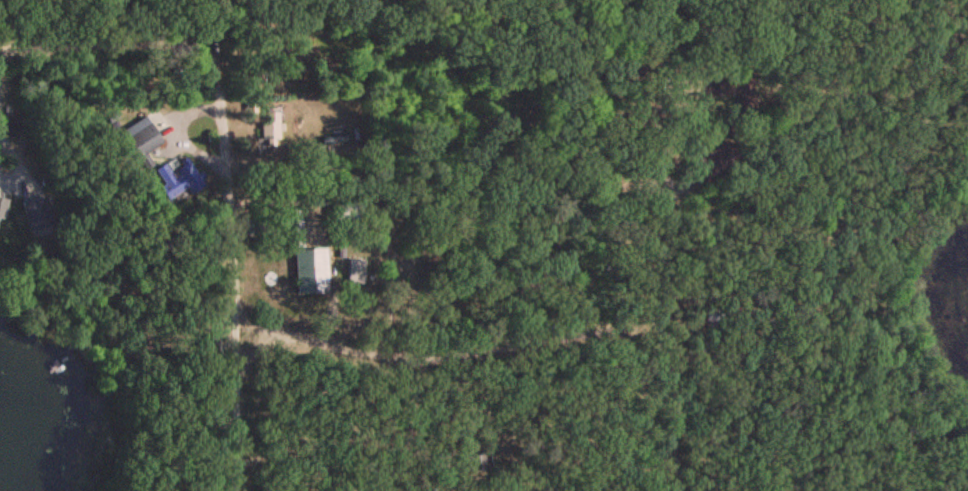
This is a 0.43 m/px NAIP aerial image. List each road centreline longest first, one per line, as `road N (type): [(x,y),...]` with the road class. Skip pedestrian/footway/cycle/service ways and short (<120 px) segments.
road 1 (residential): [(967,144),(771,161),(473,157),(333,173),(218,172)]
road 2 (residential): [(223,490),(229,410),(209,0)]
road 3 (residential): [(11,6),(140,9),(211,20)]

